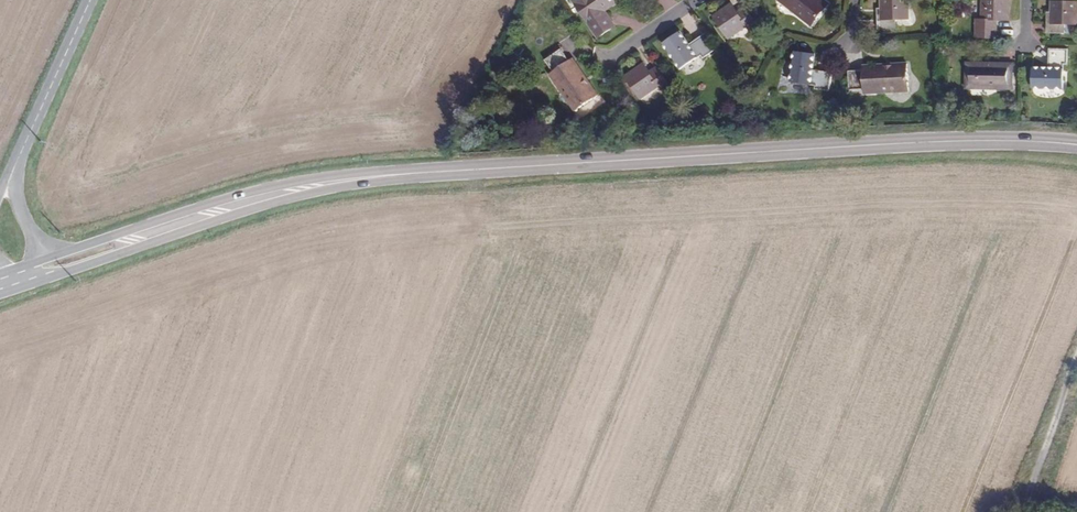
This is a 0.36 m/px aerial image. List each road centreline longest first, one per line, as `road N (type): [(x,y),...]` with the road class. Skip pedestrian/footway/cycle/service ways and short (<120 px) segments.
road 1 (secondary): [(1076,145),(901,143),(466,170)]
road 2 (secondary): [(26,284),(286,199),(466,170)]
road 3 (secondary): [(466,170),(271,186),(39,260)]
road 4 (tertiary): [(93,0),(10,175)]

